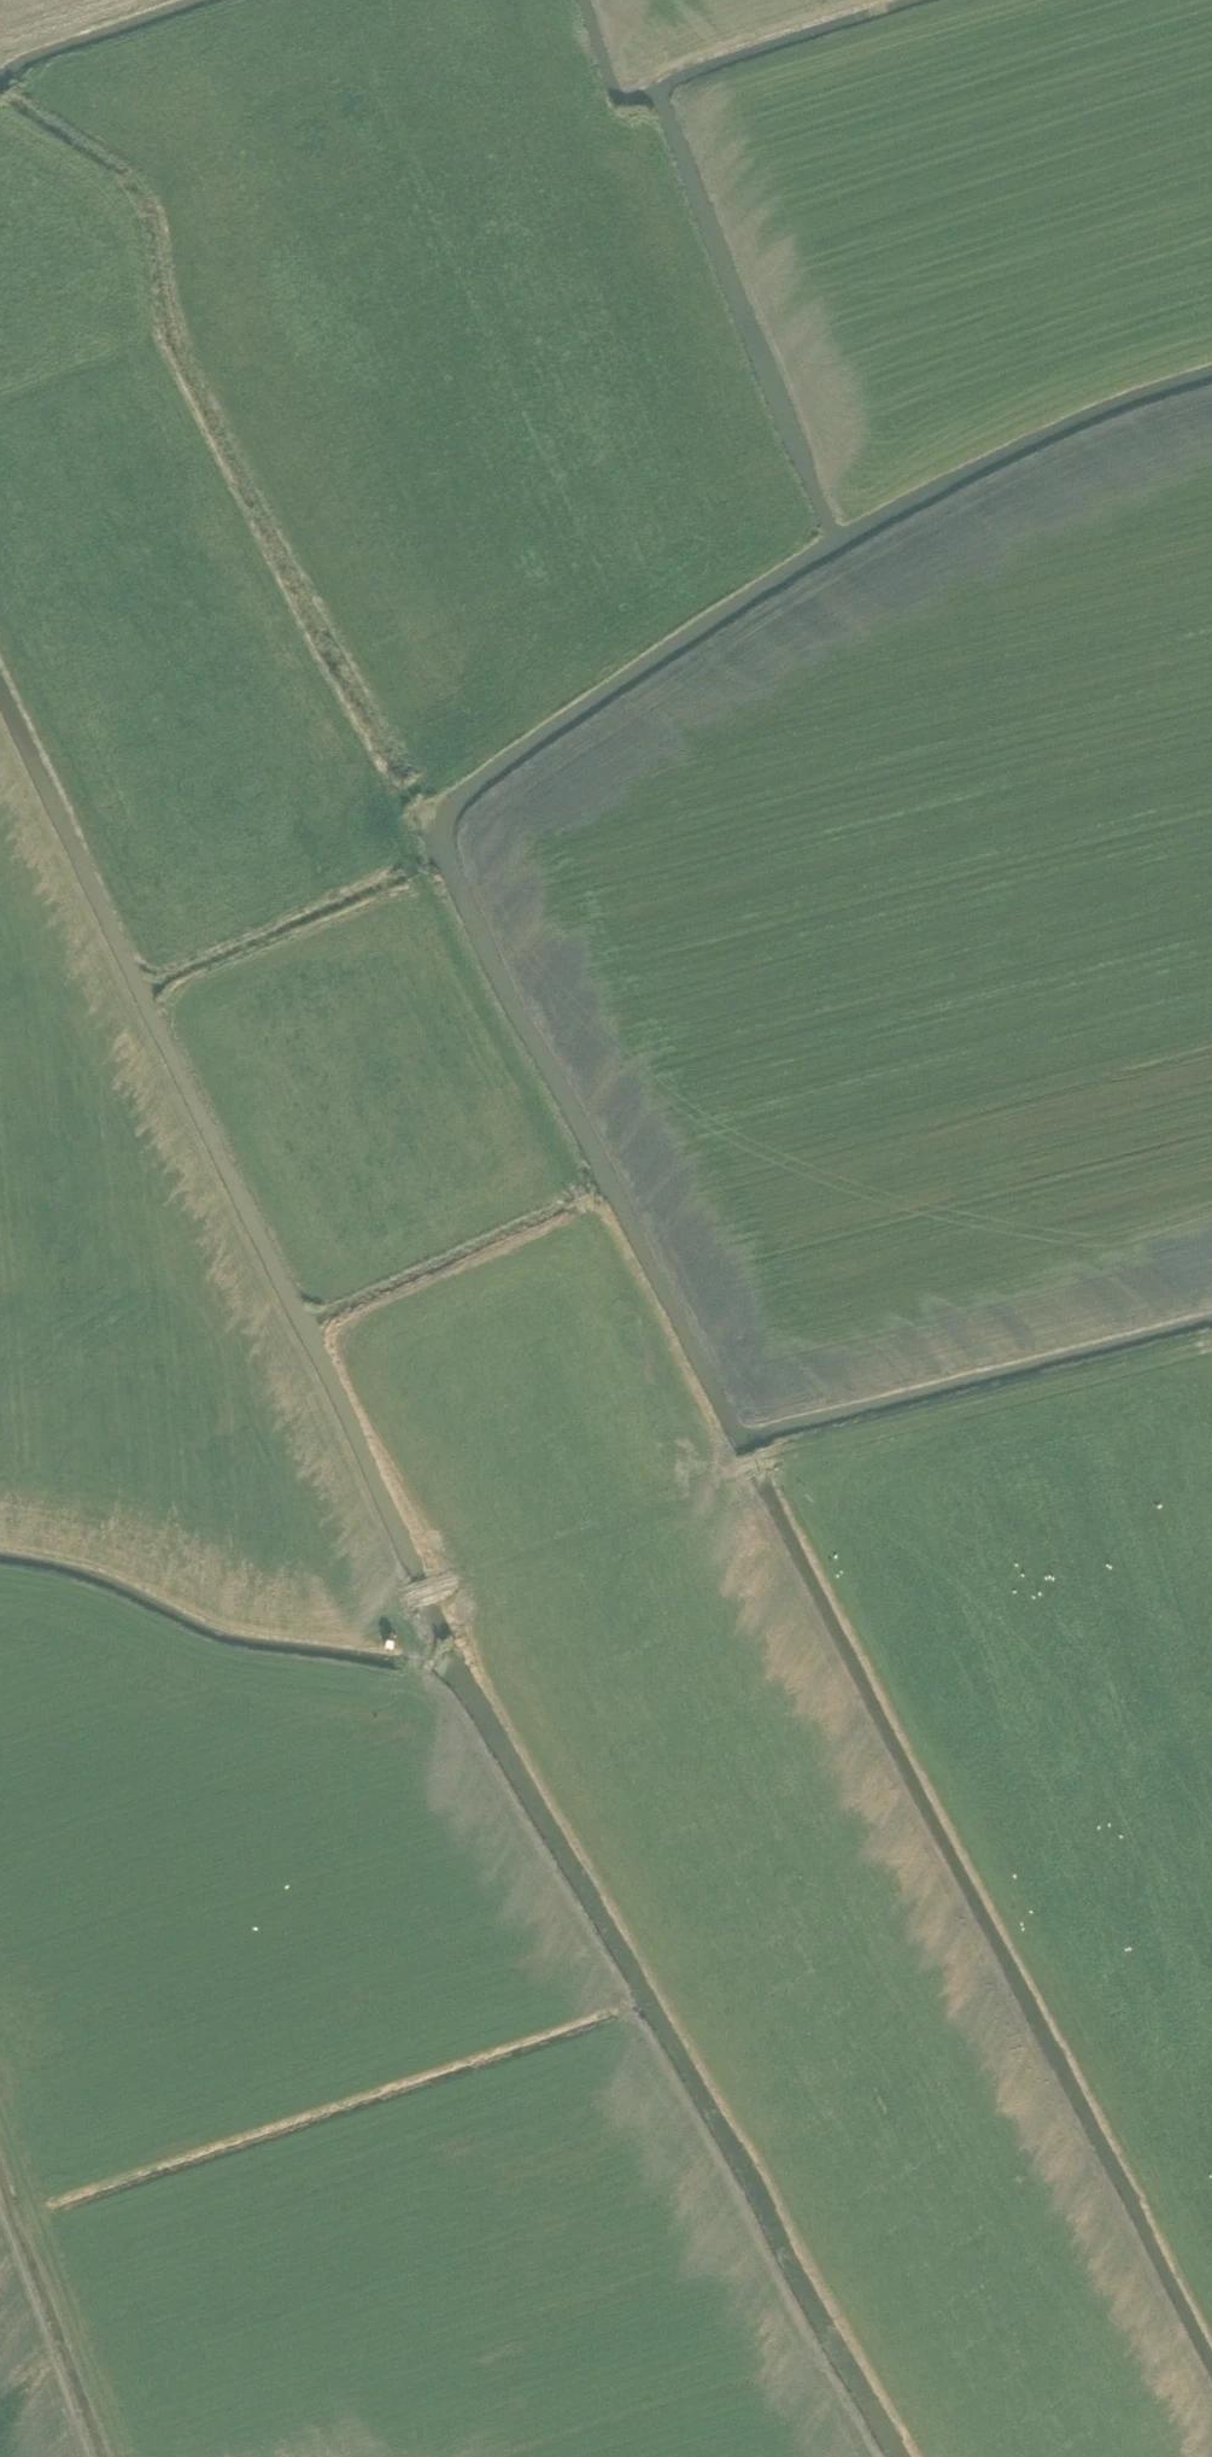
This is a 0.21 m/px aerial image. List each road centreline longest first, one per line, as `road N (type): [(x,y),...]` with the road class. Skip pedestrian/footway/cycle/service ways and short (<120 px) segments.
road 1 (track): [(122,2456),(0,2120)]

